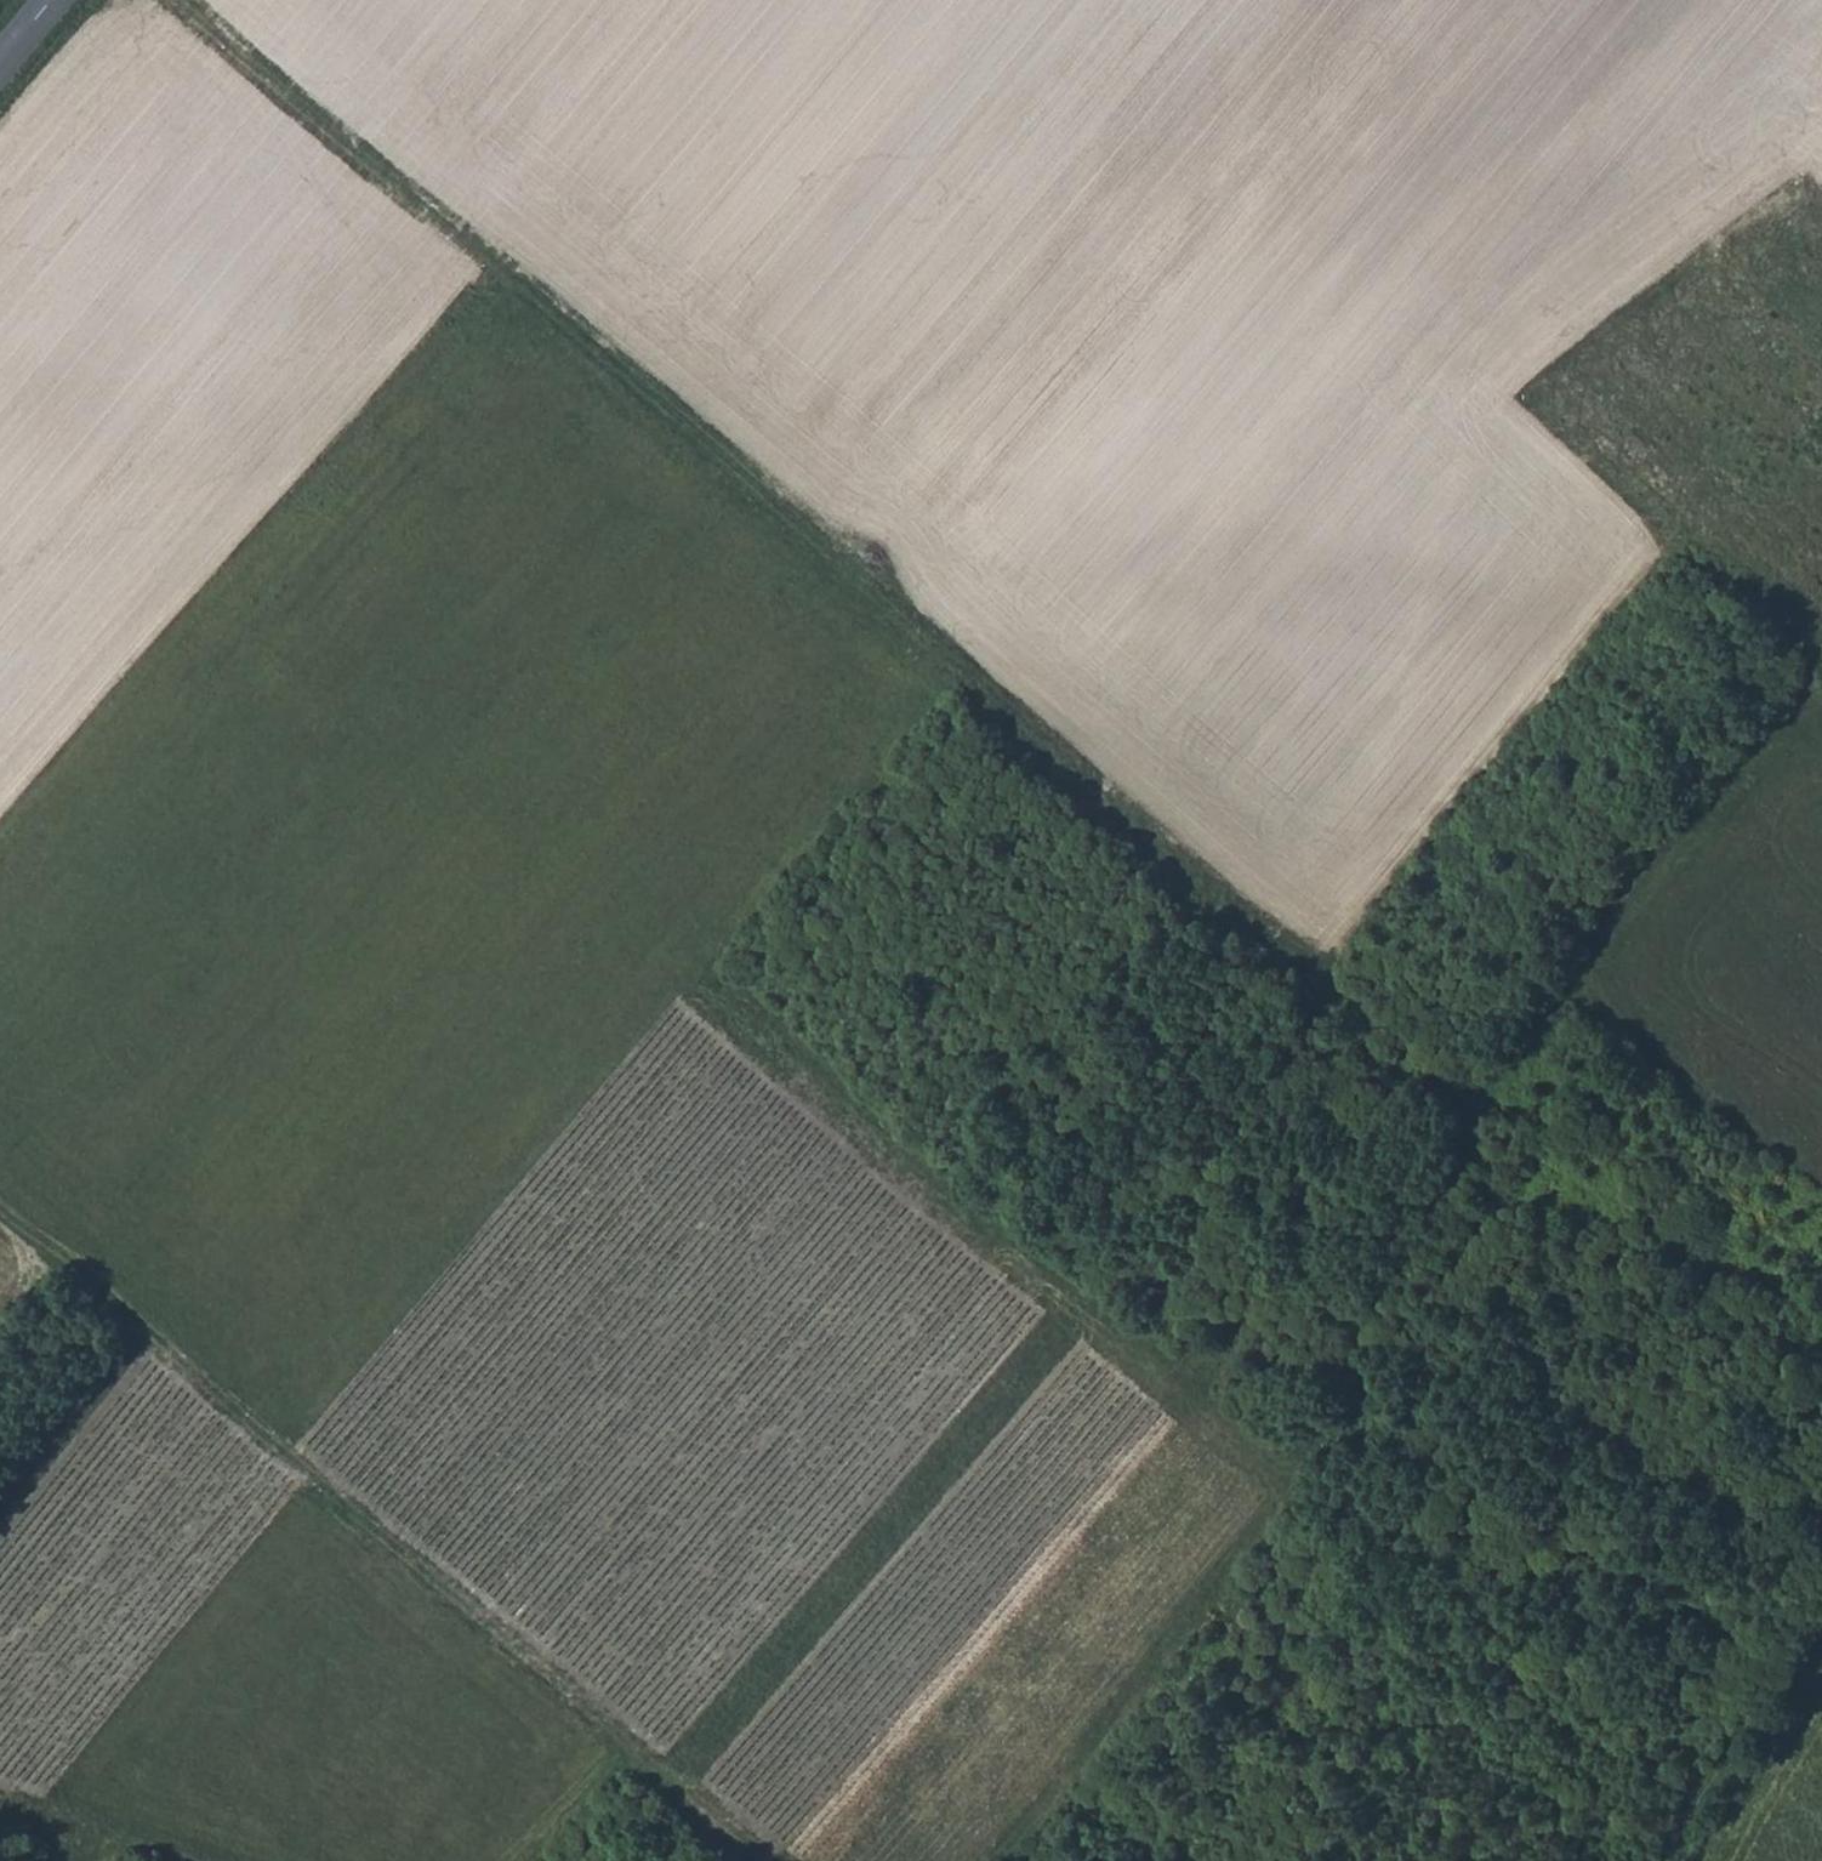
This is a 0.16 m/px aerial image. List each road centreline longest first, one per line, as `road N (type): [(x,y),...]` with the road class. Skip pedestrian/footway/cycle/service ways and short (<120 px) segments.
road 1 (track): [(1671,1860),(1821,1629)]
road 2 (track): [(0,1213),(119,1312)]

